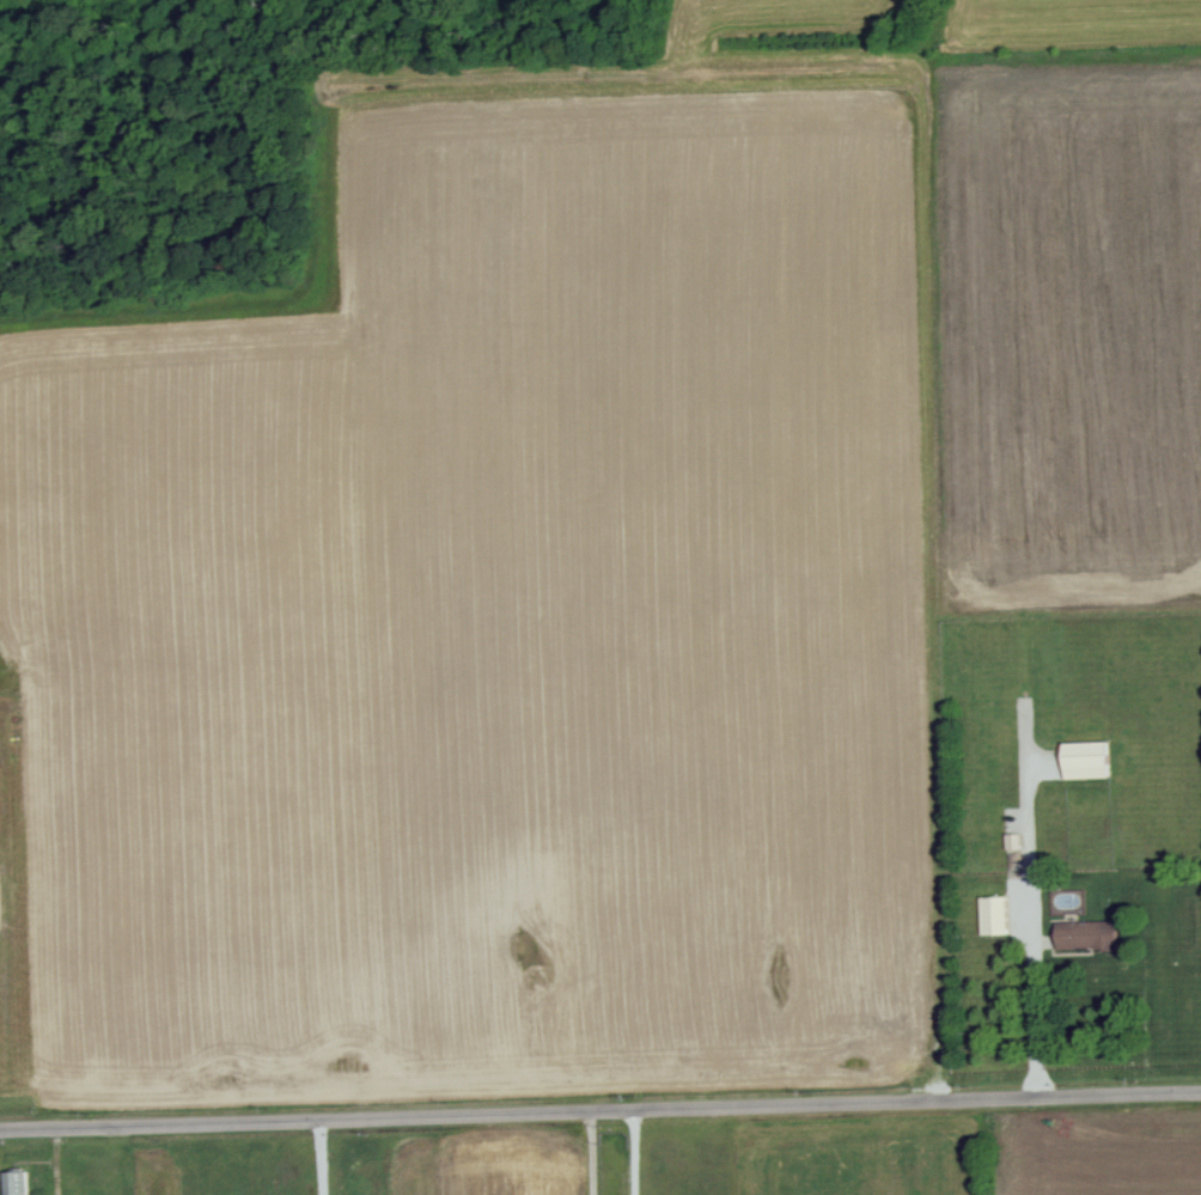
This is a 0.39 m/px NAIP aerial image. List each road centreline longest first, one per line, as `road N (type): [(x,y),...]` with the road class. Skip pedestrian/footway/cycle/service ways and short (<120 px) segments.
road 1 (residential): [(0,1128),(1200,1091)]

